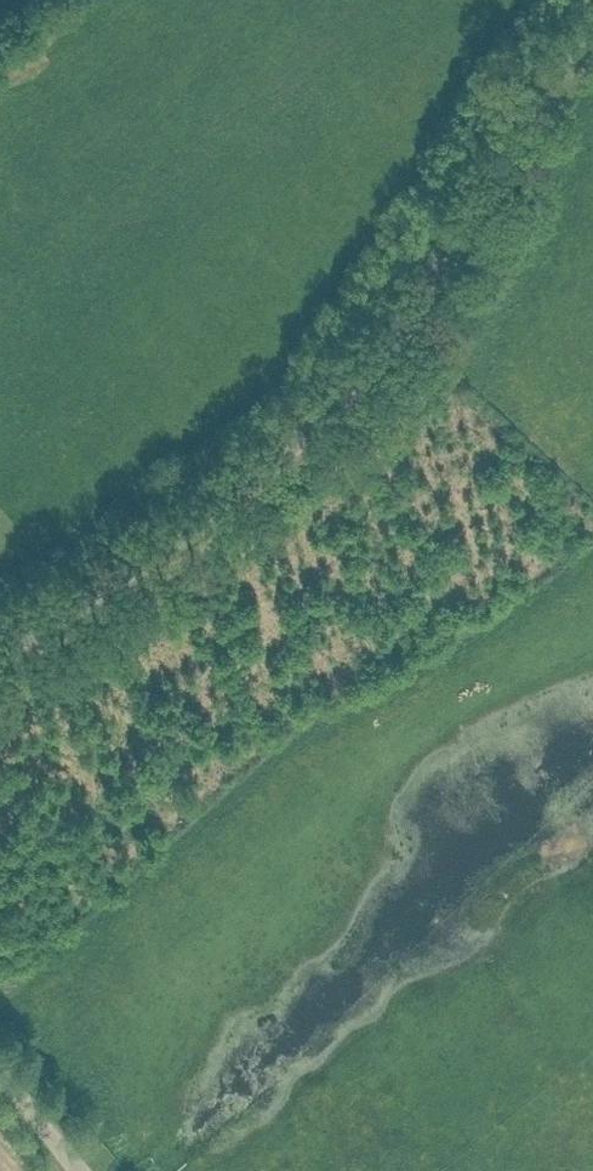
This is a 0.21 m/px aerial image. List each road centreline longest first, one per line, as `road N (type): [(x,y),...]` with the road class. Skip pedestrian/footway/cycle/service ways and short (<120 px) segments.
road 1 (unclassified): [(0,650),(223,502),(357,378),(452,247),(592,5)]
road 2 (unclassified): [(78,1170),(0,1075)]

